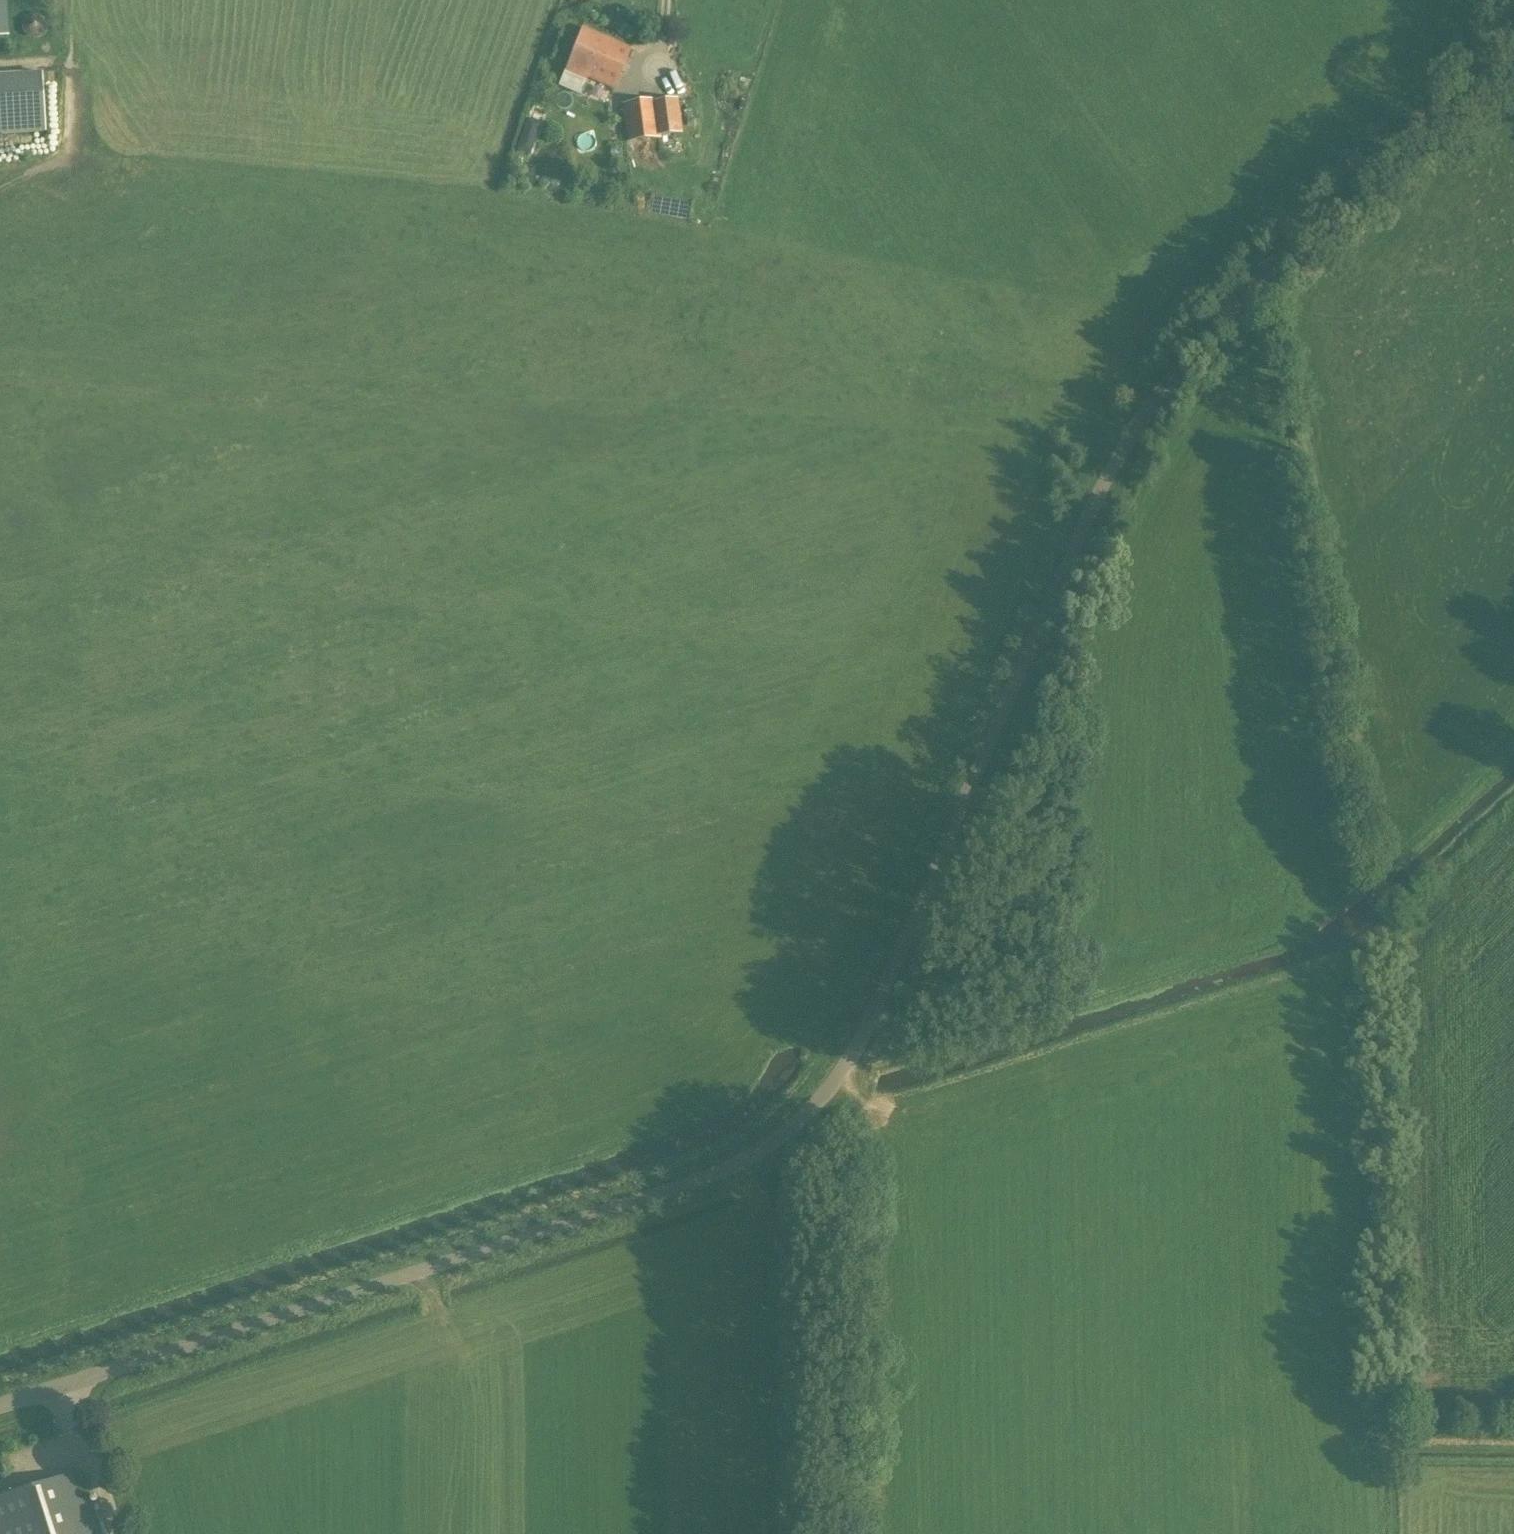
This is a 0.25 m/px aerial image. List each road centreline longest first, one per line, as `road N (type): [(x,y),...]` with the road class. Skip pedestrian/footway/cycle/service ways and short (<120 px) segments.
road 1 (unclassified): [(0,1407),(739,1169),(794,1127),(836,1087),(859,1048),(1109,475),(1146,407),(1513,32)]

